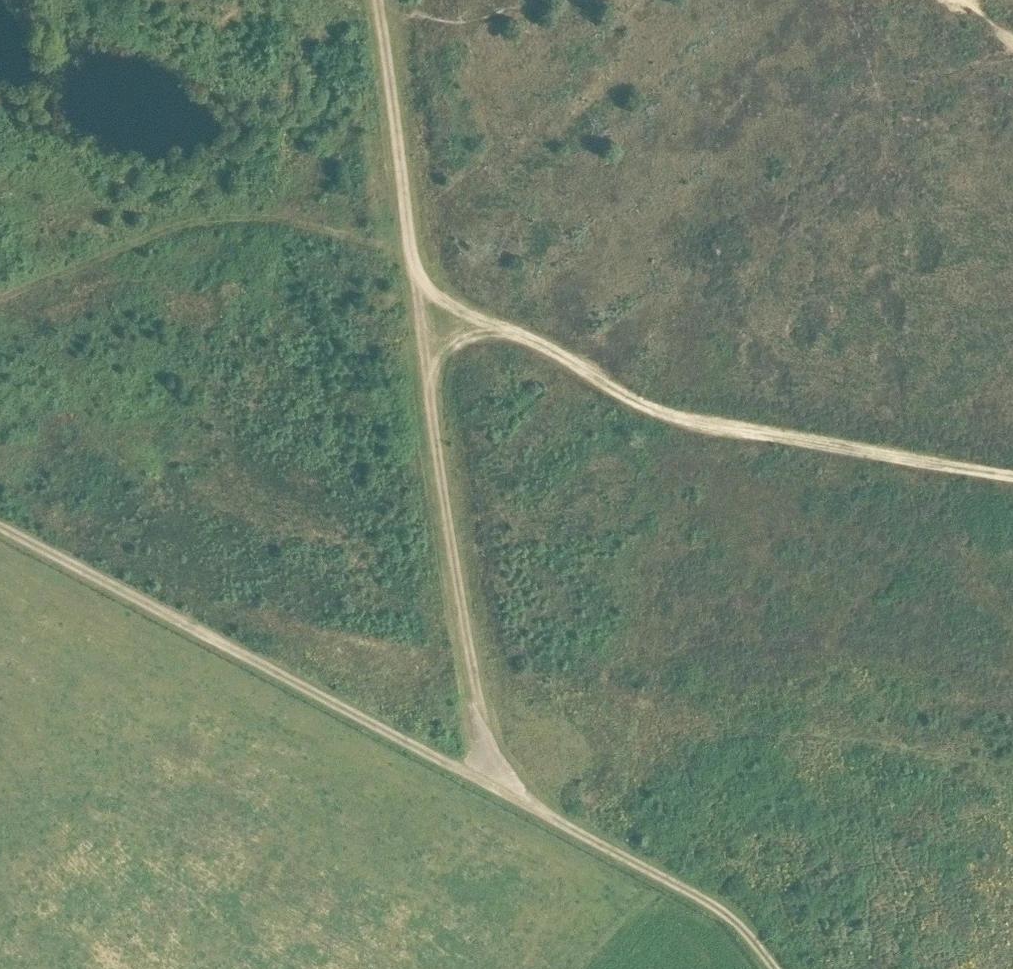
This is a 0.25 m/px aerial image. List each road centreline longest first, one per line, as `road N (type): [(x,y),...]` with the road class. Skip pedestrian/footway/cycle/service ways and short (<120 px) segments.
road 1 (track): [(378,0),(416,263),(425,287),(446,303),(674,415),(1012,477)]
road 2 (track): [(0,525),(694,894),(731,916),(776,968)]
road 3 (track): [(416,263),(494,785)]

